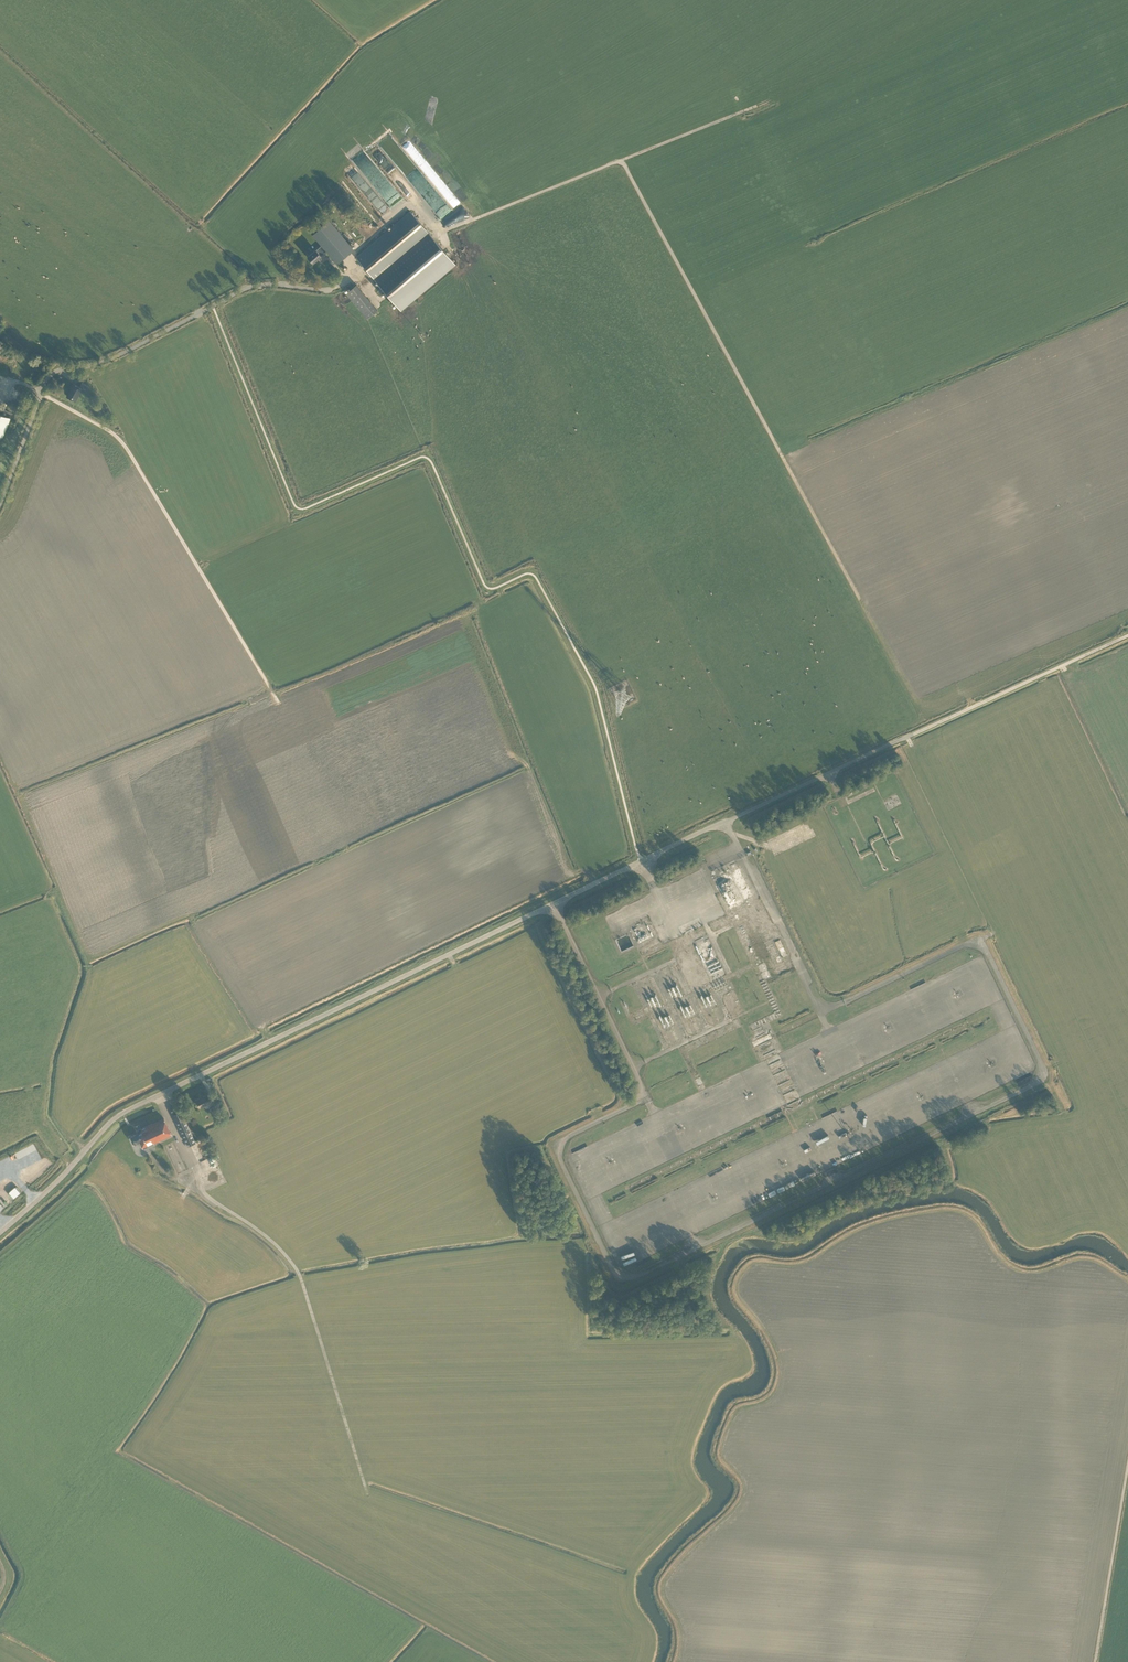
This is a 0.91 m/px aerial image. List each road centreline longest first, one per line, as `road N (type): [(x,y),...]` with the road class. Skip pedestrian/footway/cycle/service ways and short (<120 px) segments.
road 1 (unclassified): [(0,1232),(123,1112),(641,860),(1127,635)]
road 2 (unclassified): [(0,503),(41,392),(58,369),(109,359),(251,286),(331,290)]
road 3 (track): [(280,706),(127,451),(41,392)]

